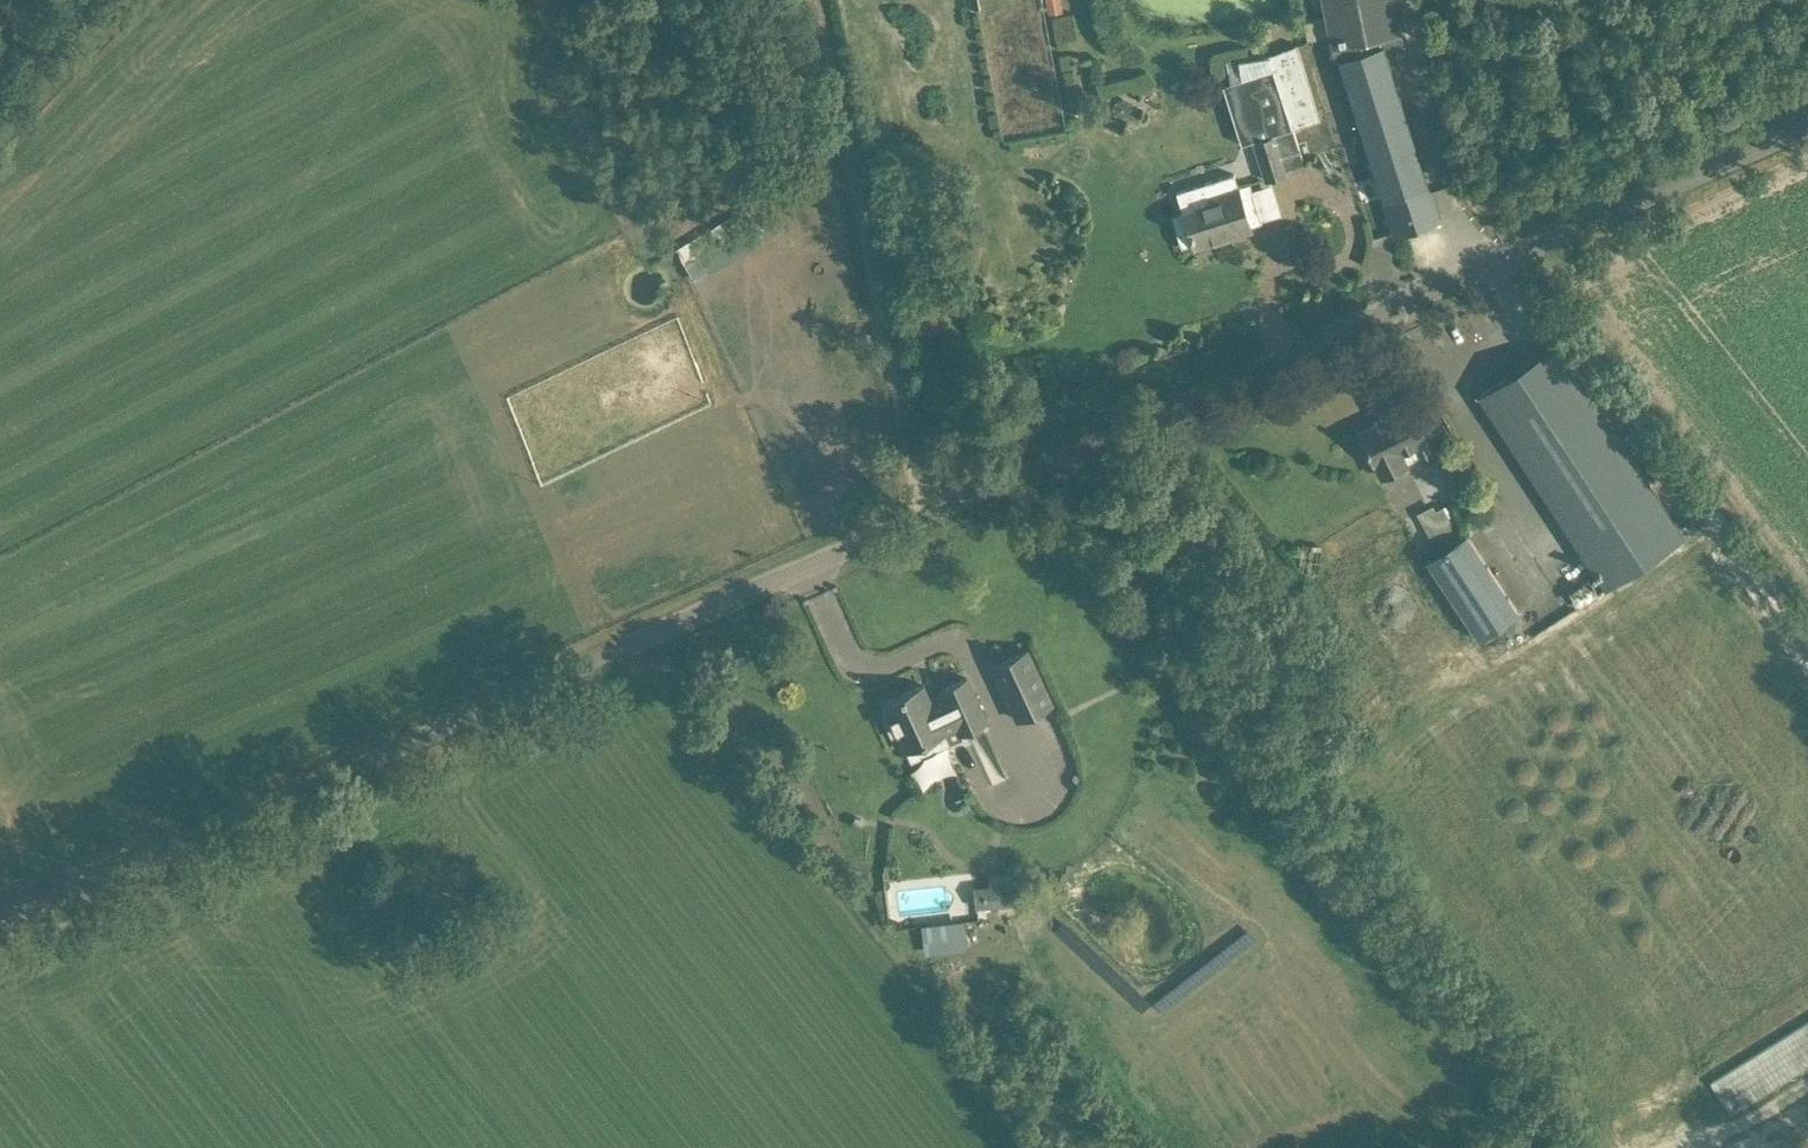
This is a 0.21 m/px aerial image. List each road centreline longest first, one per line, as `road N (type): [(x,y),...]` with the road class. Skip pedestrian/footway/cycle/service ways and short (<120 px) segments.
road 1 (unclassified): [(0,921),(1807,120)]

